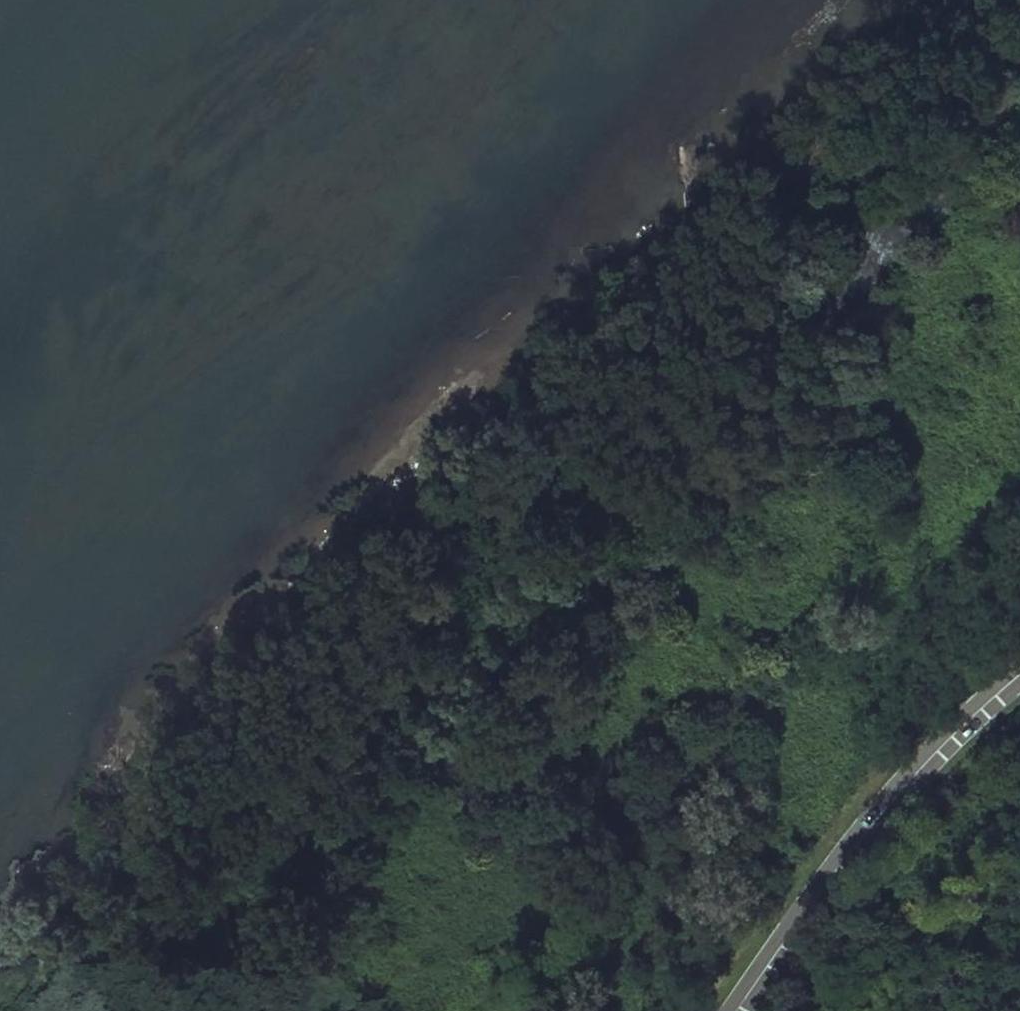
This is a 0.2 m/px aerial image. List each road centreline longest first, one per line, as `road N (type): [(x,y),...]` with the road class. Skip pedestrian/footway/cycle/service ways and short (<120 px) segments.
road 1 (secondary): [(737,1010),(877,818),(1019,675)]

